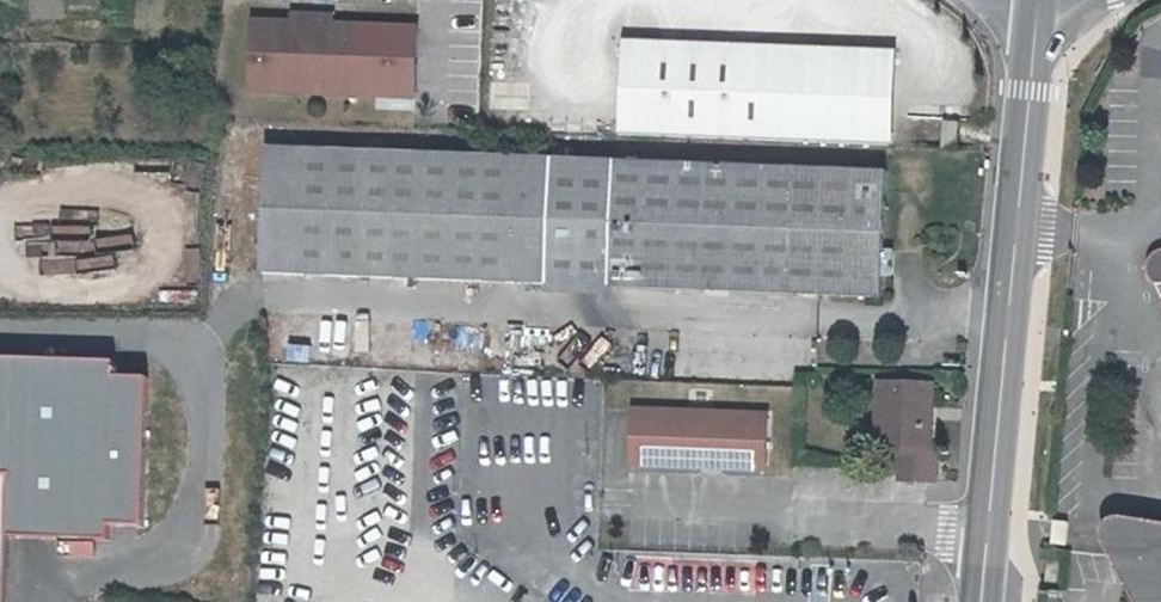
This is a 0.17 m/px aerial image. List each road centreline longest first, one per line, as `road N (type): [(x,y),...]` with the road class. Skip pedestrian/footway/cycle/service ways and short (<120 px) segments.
road 1 (secondary): [(1038,14),(984,601)]

